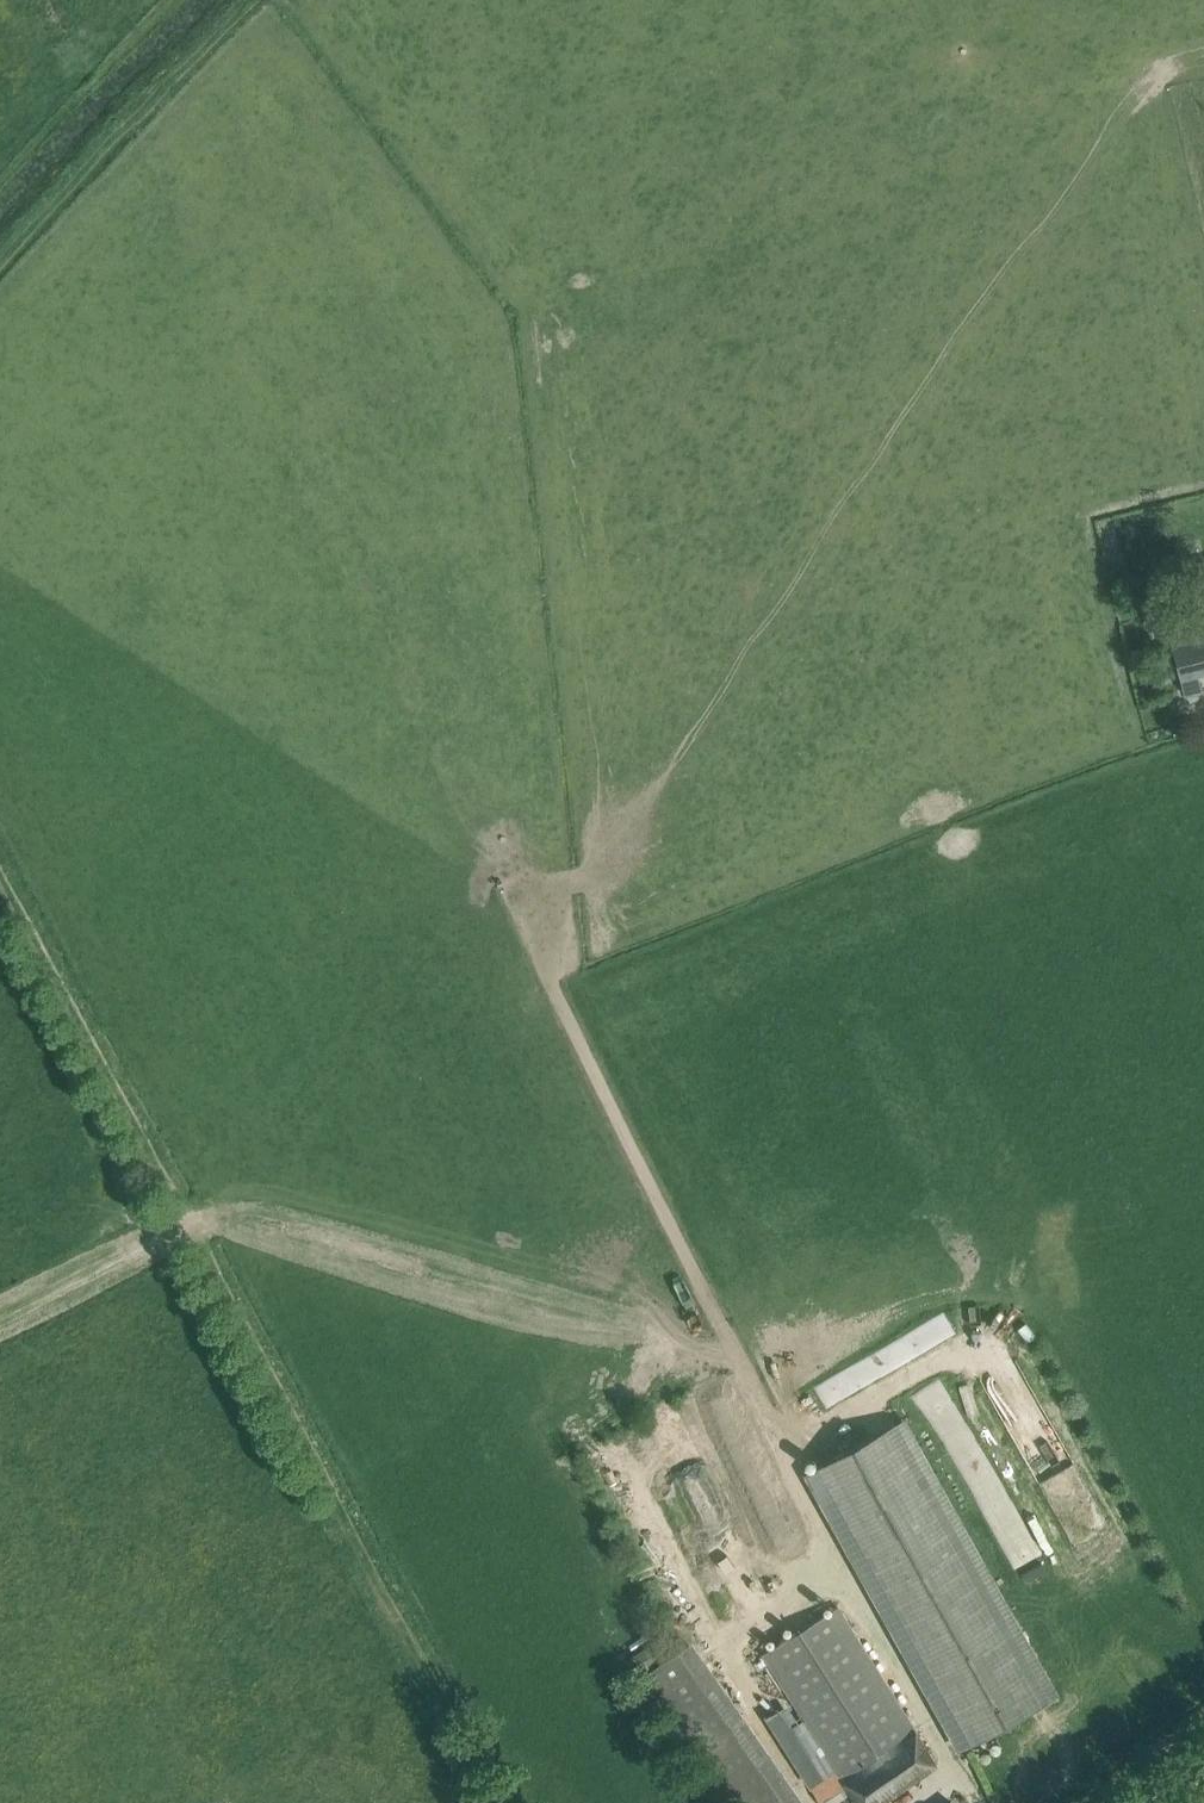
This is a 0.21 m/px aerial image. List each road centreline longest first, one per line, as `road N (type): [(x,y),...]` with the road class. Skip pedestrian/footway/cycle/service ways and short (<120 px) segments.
road 1 (track): [(499,1802),(0,875)]
road 2 (track): [(247,0),(0,266)]

